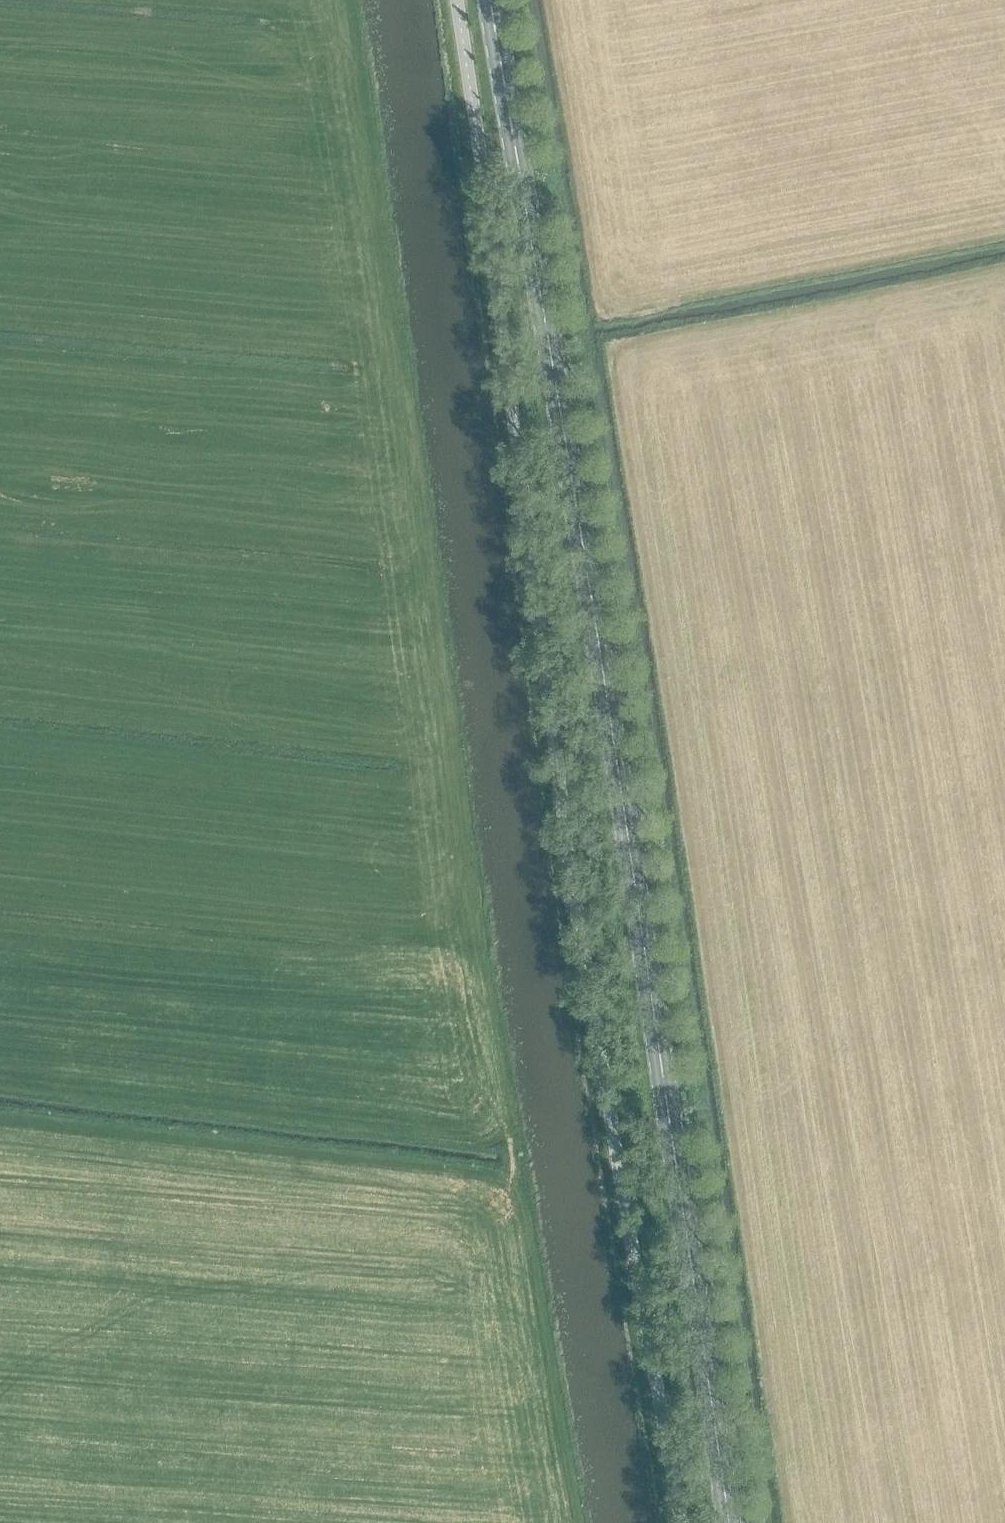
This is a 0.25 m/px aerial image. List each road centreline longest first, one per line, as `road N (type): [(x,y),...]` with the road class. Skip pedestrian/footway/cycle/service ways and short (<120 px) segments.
road 1 (secondary): [(728,1522),(580,506),(494,0)]

